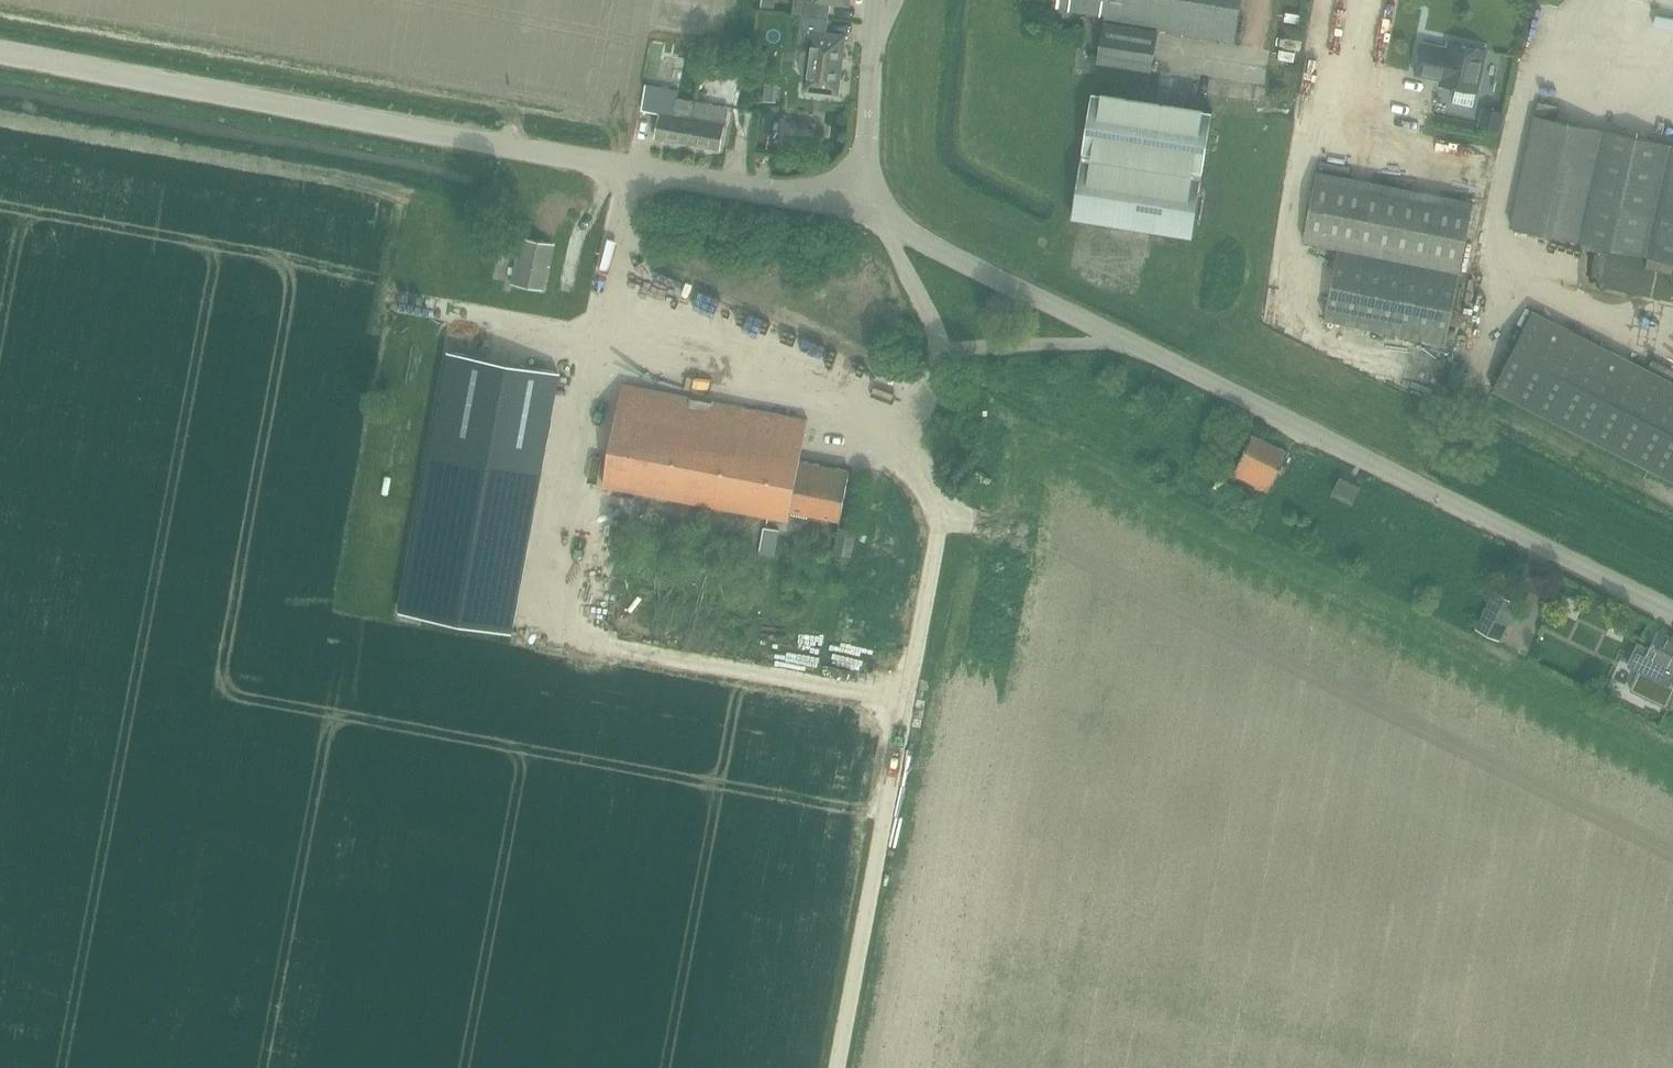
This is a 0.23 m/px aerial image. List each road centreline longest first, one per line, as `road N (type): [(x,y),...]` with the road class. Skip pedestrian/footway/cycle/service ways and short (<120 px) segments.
road 1 (unclassified): [(1672,612),(863,210)]
road 2 (unclassified): [(863,210),(0,51)]
road 3 (track): [(838,1067),(943,513),(918,390)]
road 4 (unclassified): [(863,210),(873,41)]

